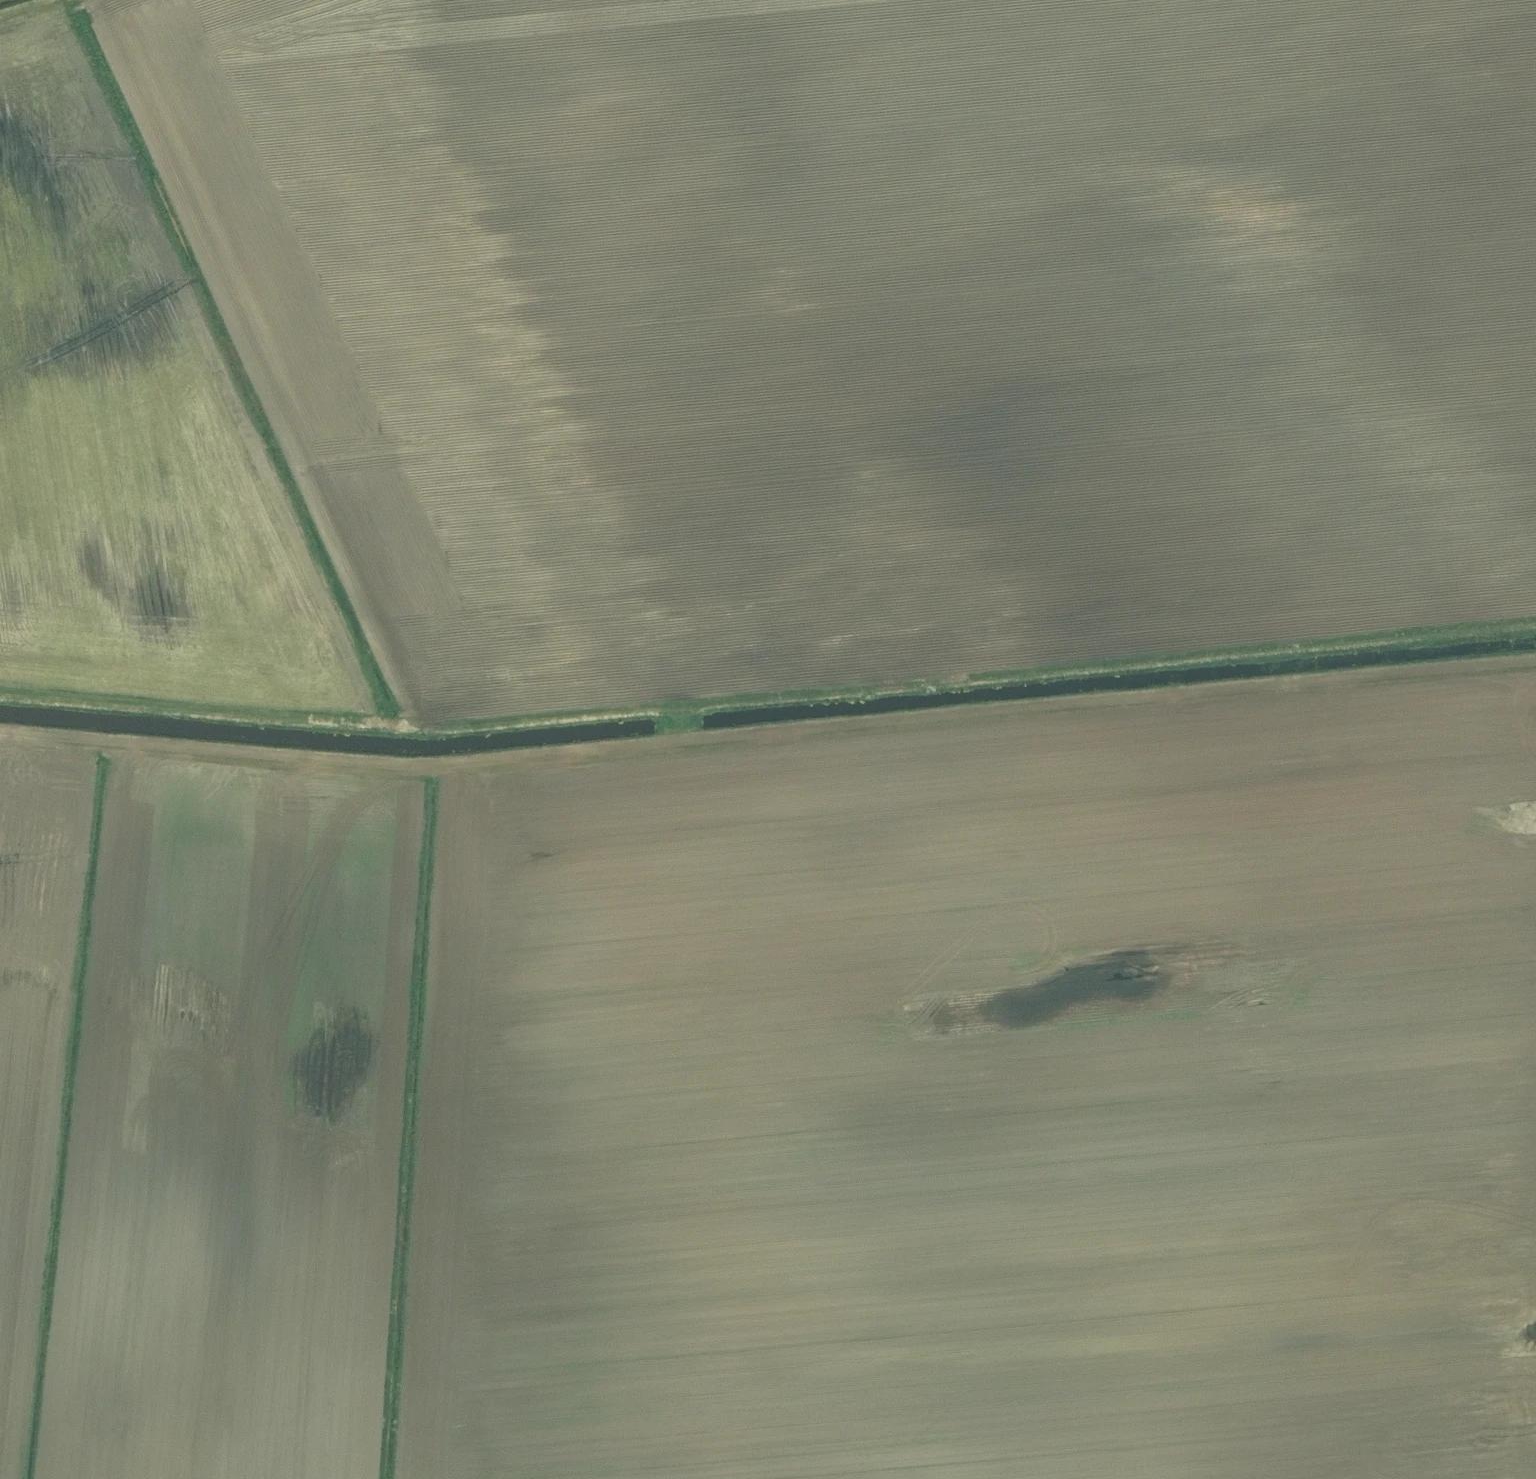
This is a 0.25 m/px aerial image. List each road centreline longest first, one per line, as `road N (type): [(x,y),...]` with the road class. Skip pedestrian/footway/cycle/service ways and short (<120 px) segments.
road 1 (track): [(0,741),(437,775),(1535,668)]

